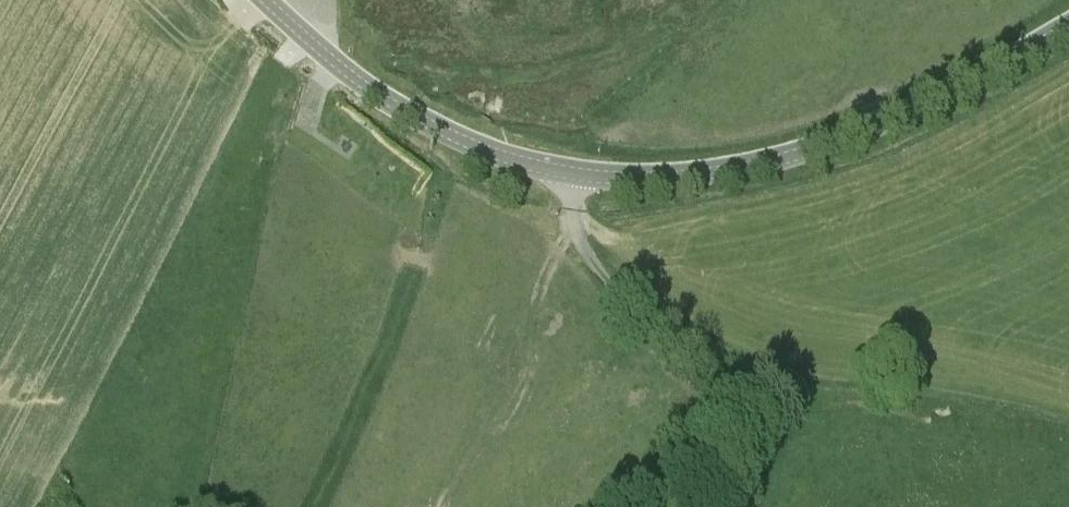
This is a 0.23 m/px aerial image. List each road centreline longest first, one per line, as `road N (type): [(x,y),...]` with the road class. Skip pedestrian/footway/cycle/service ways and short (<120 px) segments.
road 1 (tertiary): [(1068,25),(934,99),(793,155),(675,176),(617,177),(536,167),(454,137),(366,85),(266,0)]
road 2 (track): [(573,175),(571,214),(594,266),(738,400),(726,441),(676,506)]
road 3 (track): [(443,506),(482,399),(571,214)]

